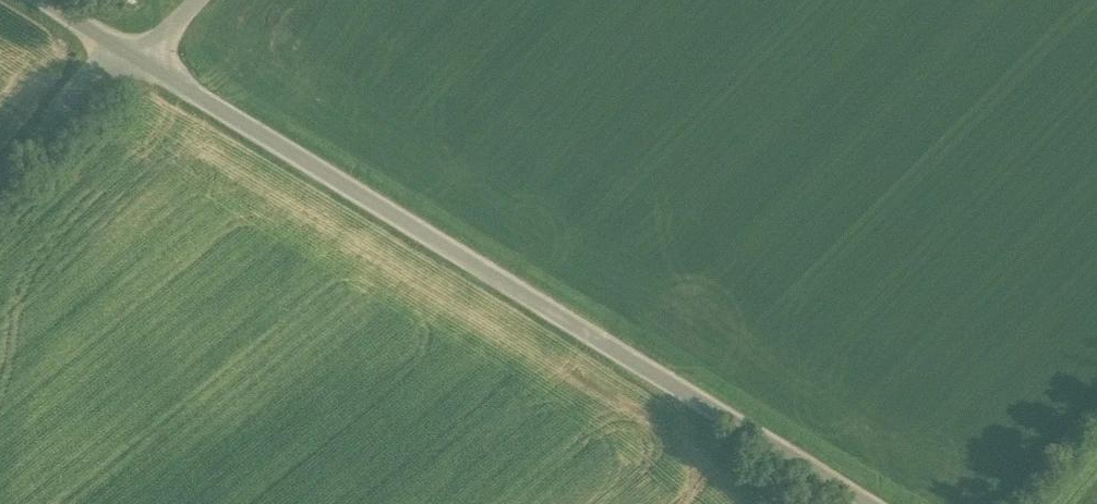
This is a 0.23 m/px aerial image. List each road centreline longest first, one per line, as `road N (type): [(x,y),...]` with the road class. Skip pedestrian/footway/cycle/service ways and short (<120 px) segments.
road 1 (unclassified): [(869,503),(136,55)]
road 2 (track): [(136,55),(109,62),(0,171)]

